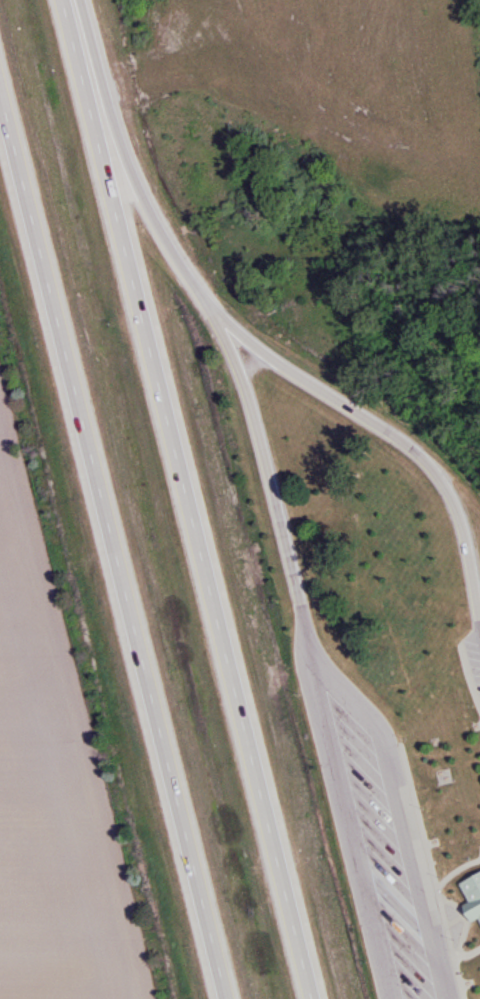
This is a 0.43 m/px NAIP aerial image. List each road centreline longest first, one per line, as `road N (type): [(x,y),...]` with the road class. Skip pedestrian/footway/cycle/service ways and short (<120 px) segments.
road 1 (motorway): [(312,998),(65,0)]
road 2 (motorway): [(0,106),(222,998)]
road 3 (motorway): [(226,320),(164,245),(139,200),(76,0)]

